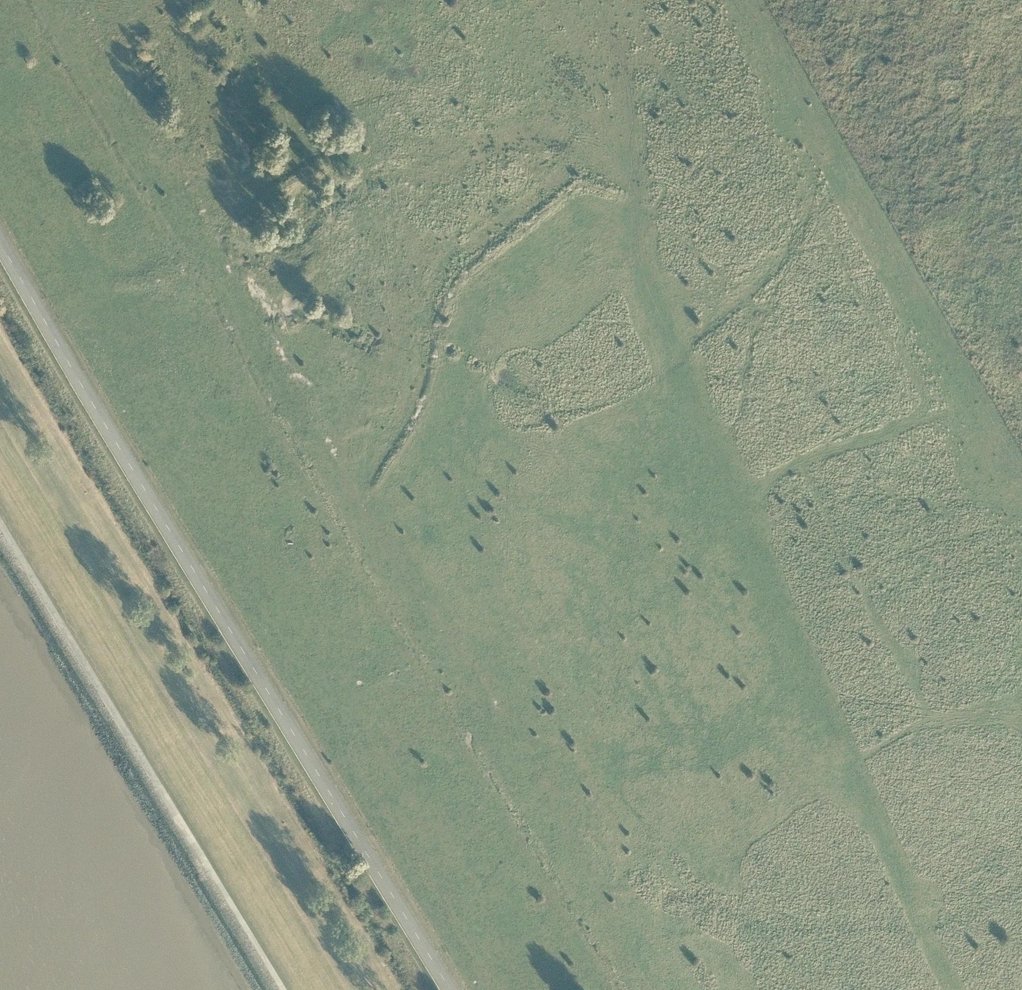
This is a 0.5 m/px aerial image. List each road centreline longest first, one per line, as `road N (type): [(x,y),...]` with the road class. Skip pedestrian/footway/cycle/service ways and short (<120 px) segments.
road 1 (residential): [(0,241),(452,989)]

